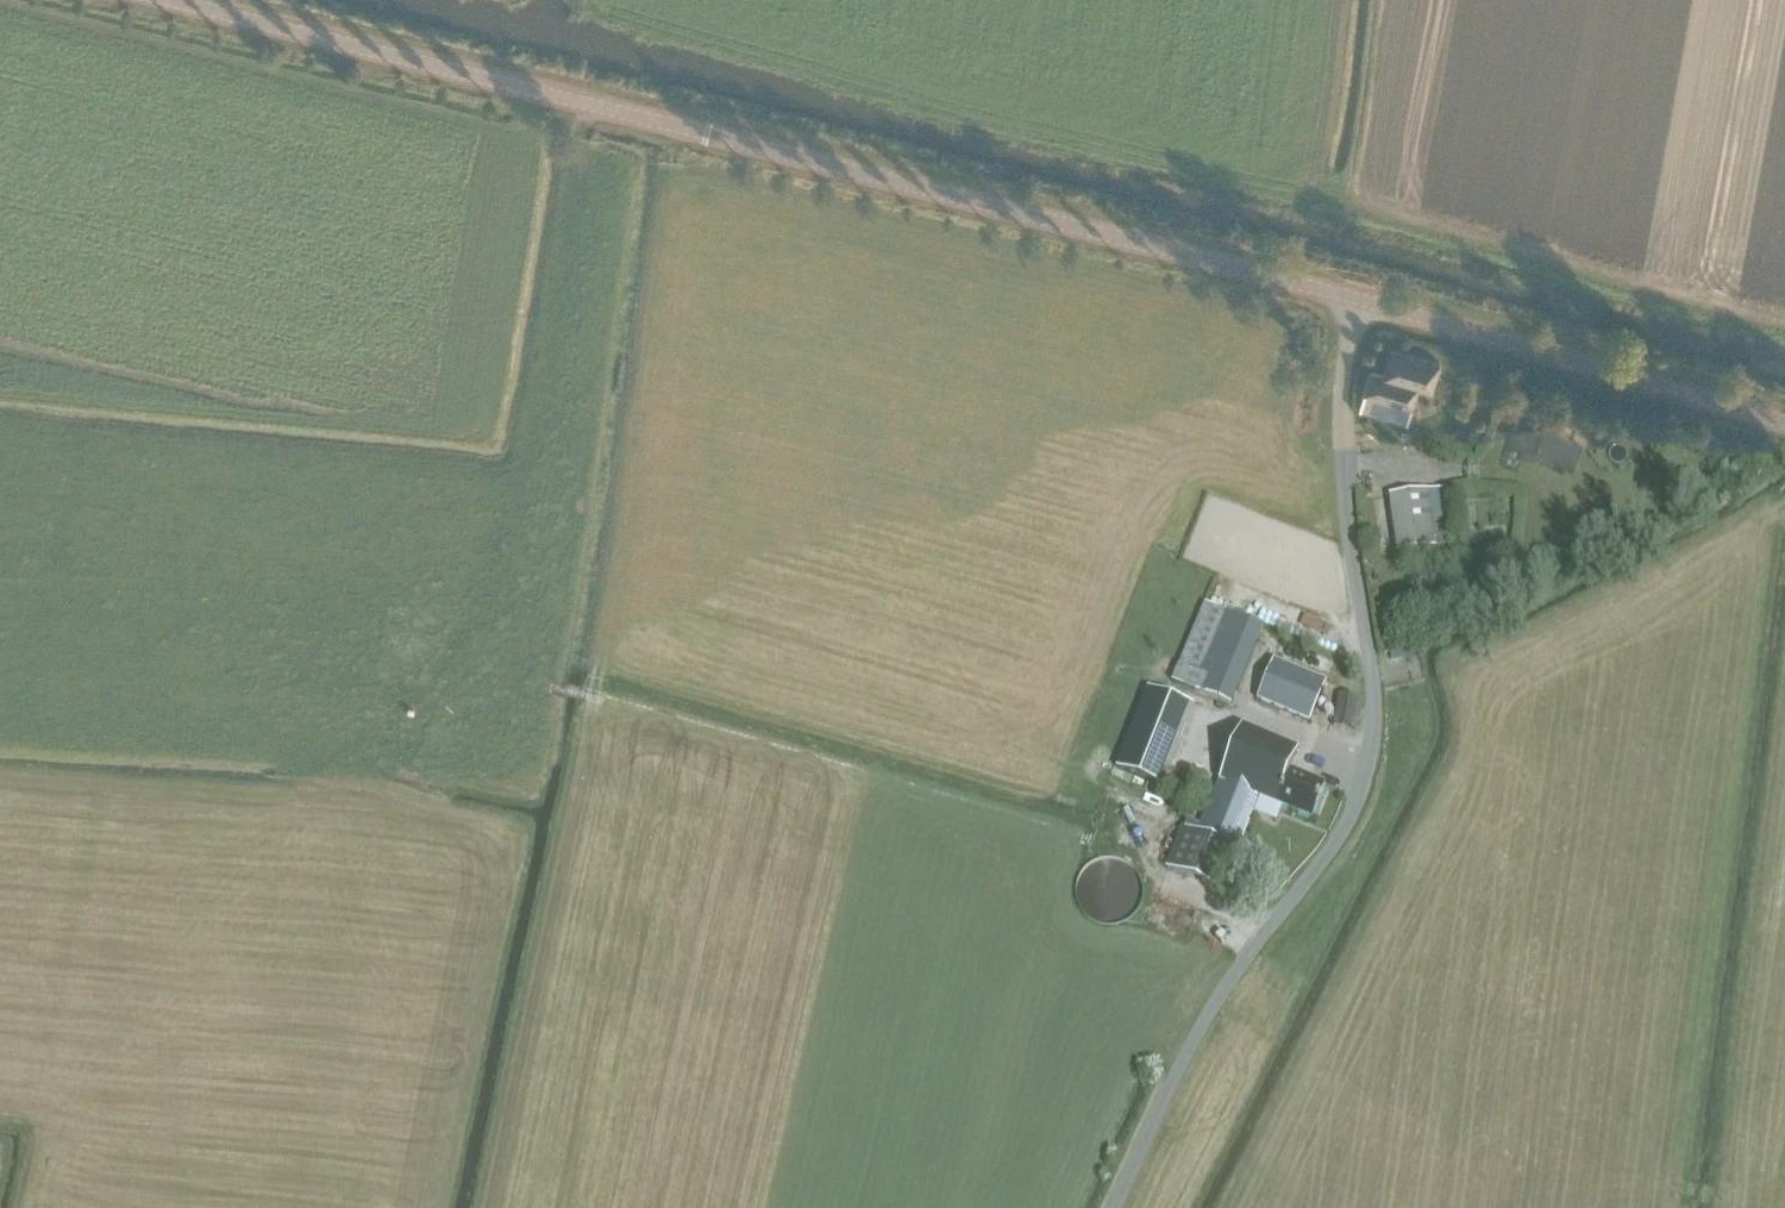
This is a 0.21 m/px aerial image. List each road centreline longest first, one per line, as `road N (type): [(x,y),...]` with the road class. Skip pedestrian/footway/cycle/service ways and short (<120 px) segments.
road 1 (tertiary): [(1359,295),(183,0)]
road 2 (unclassified): [(1117,1207),(1188,1055),(1319,868),(1367,776),(1376,723),(1343,410),(1347,338),(1359,295)]
road 3 (tertiary): [(1784,419),(1359,295)]

